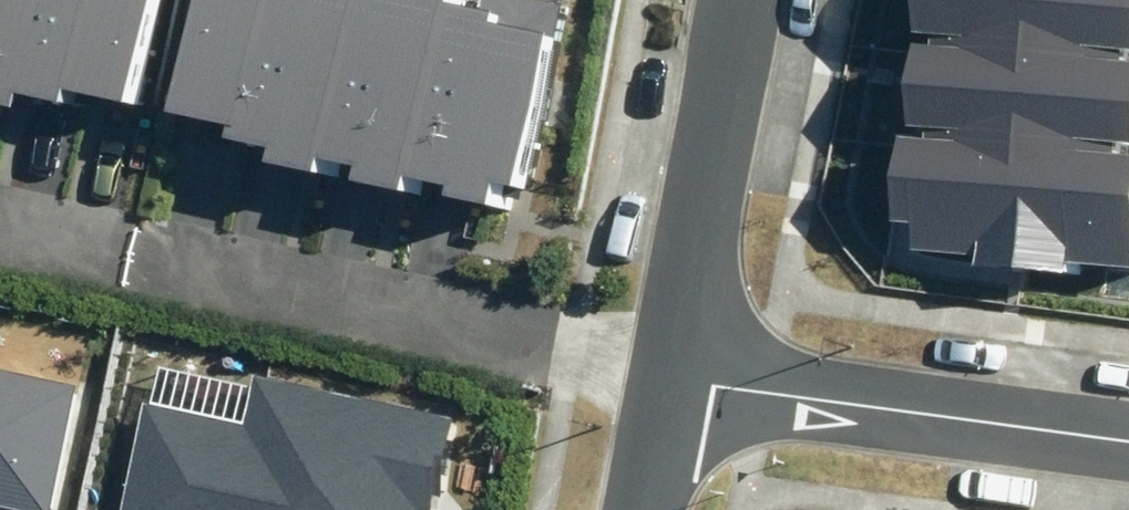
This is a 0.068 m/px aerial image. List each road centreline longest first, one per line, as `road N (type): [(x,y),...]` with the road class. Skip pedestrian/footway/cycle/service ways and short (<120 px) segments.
road 1 (residential): [(674,381),(1128,443)]
road 2 (residential): [(674,381),(747,0)]
road 3 (residential): [(648,509),(674,381)]

